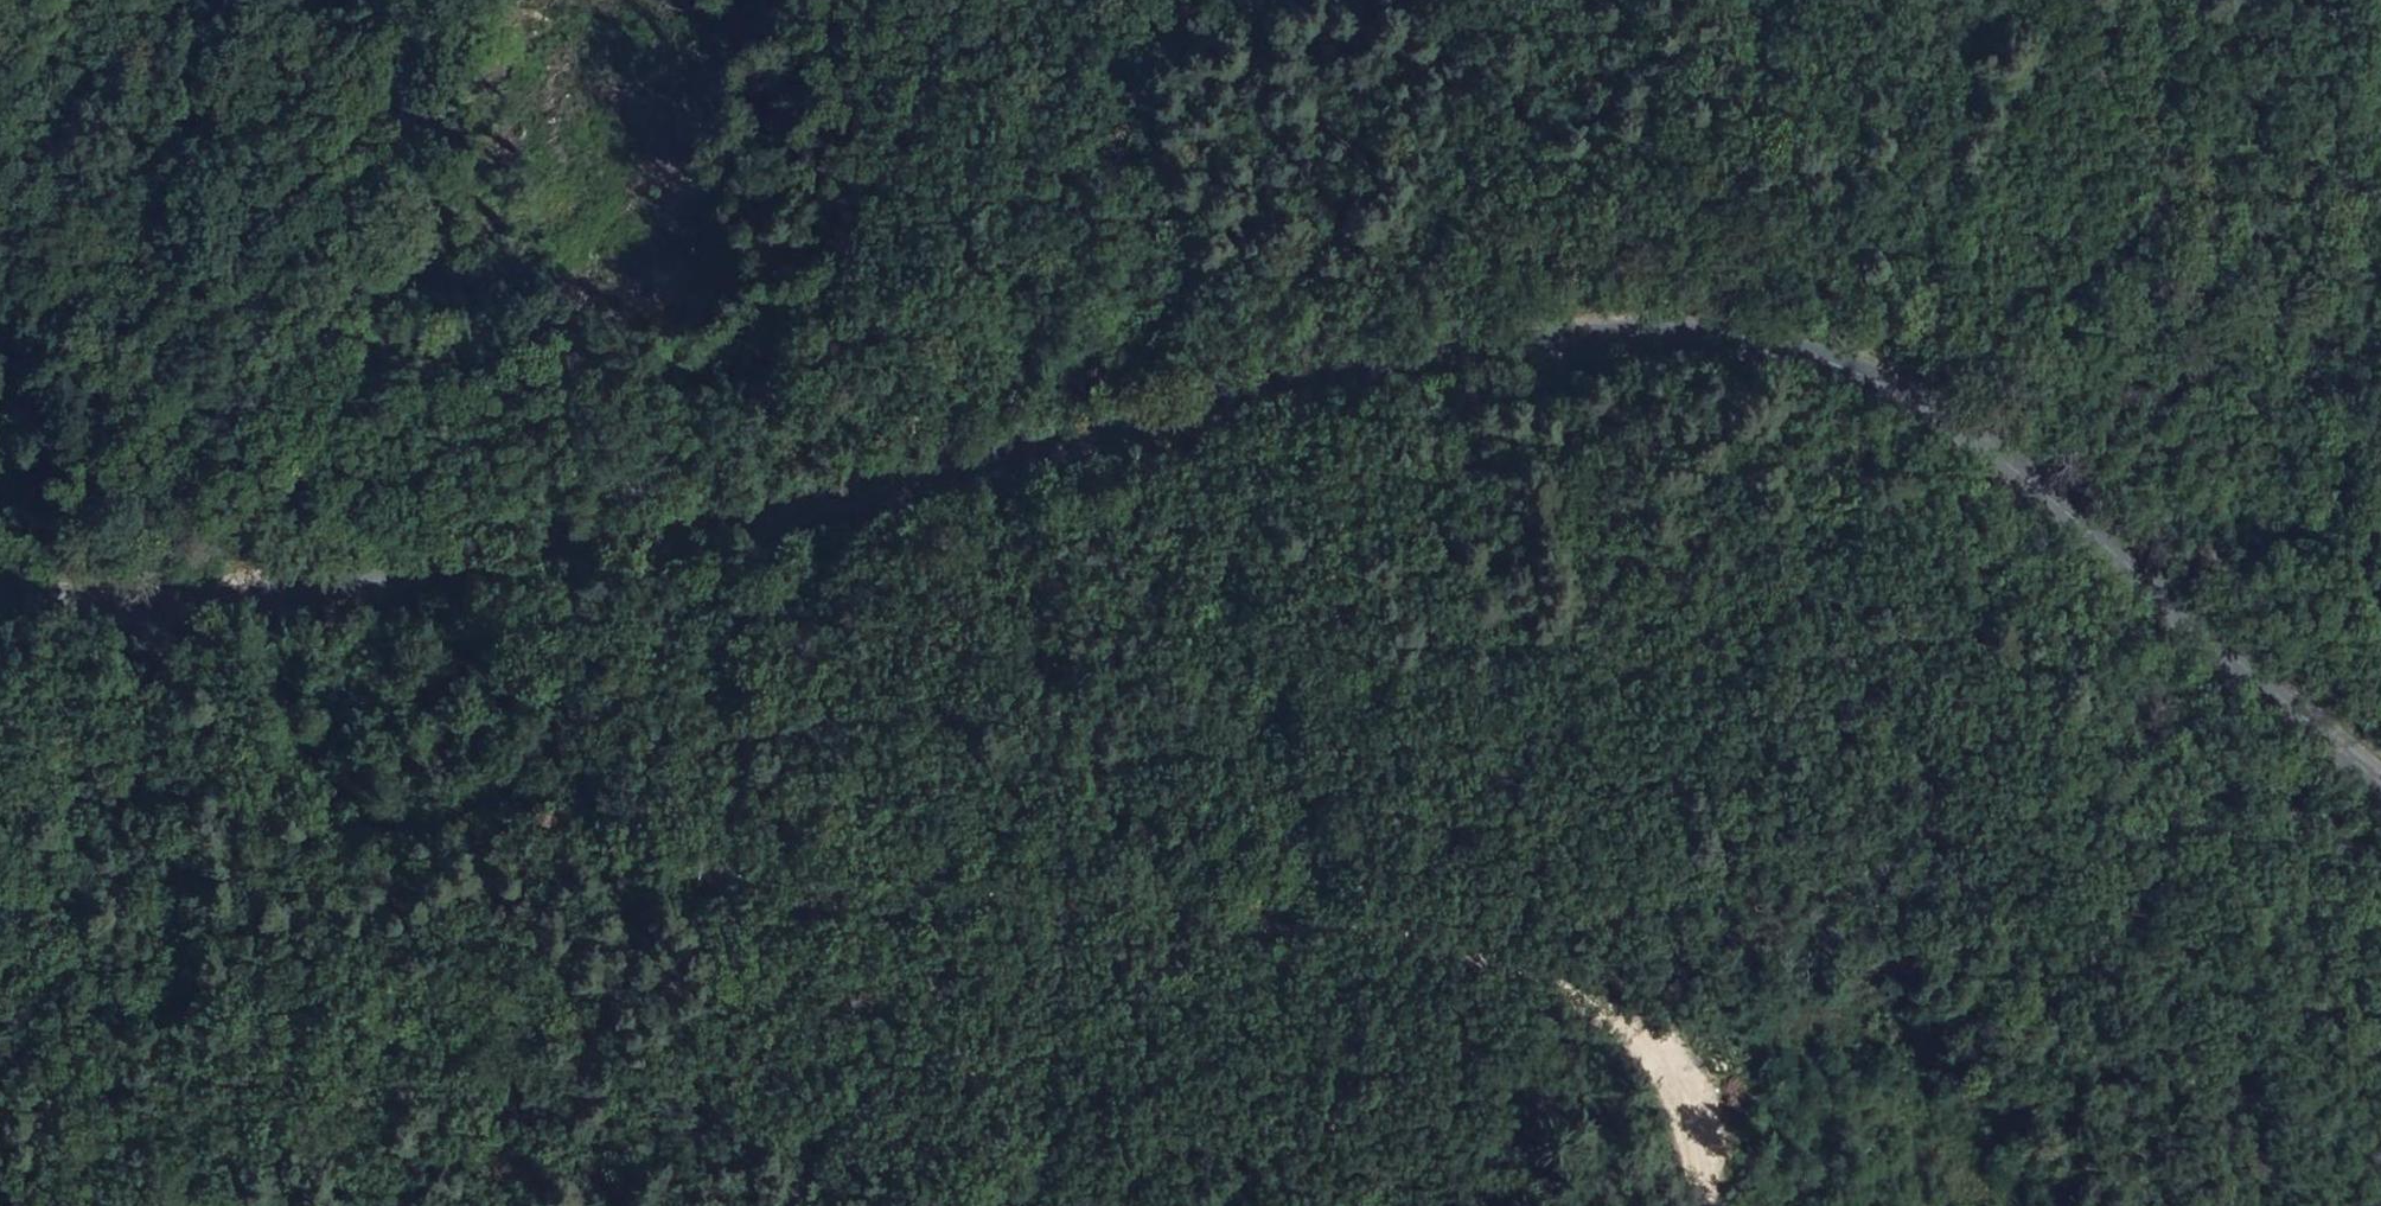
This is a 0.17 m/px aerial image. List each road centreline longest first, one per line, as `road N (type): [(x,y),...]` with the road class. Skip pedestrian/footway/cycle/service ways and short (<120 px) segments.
road 1 (tertiary): [(2380,776),(2033,478),(1945,423),(1847,369),(1754,347),(1651,335),(1549,341),(1372,373),(820,506),(358,585),(72,600),(0,588)]
road 2 (track): [(1702,1205),(1693,1113),(1654,1055),(1590,1006),(1482,955),(456,857),(179,801),(0,734)]

